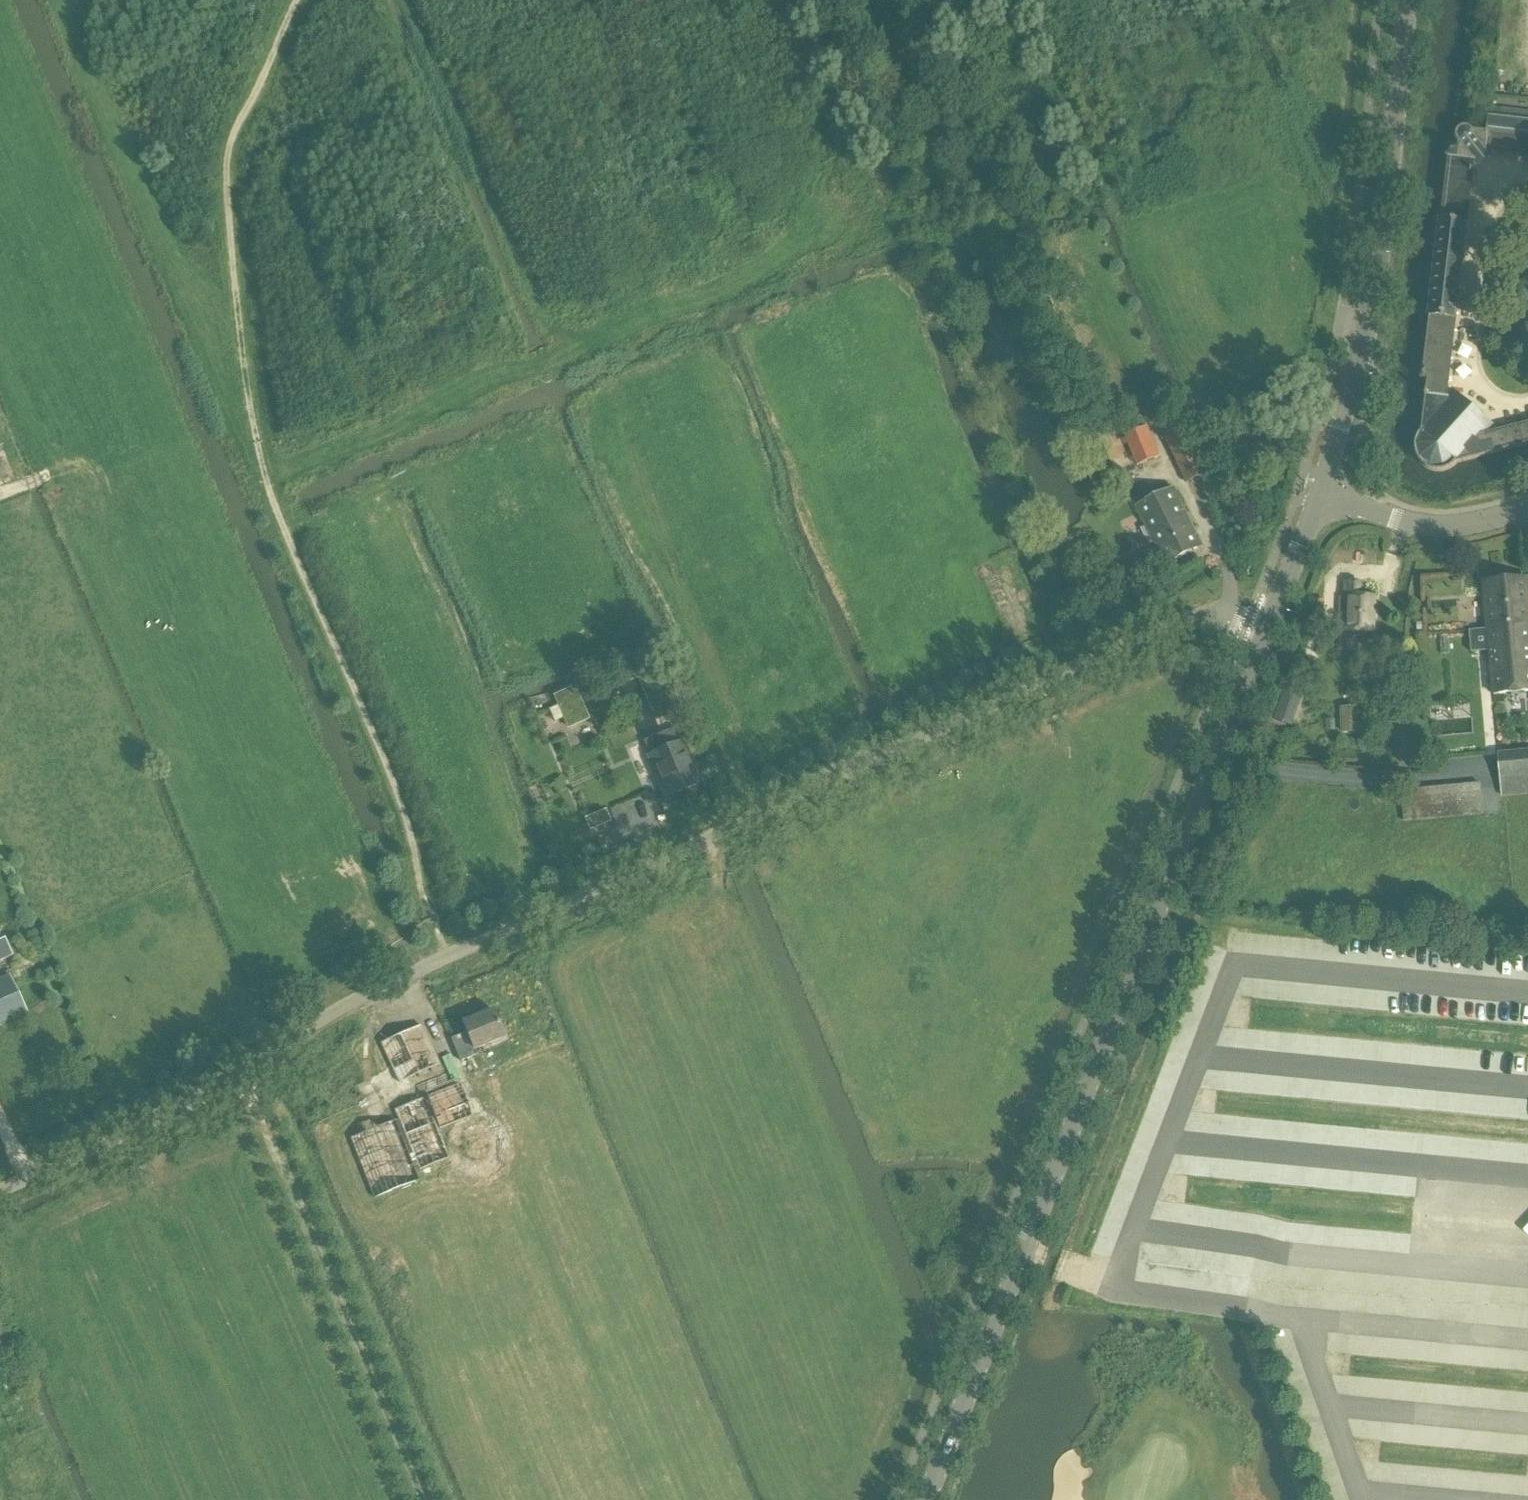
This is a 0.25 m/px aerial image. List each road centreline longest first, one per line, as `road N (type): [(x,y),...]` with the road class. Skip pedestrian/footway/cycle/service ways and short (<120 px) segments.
road 1 (unclassified): [(0,1184),(235,1073),(352,994),(1077,664),(1211,611),(1269,628)]
road 2 (tertiary): [(924,1499),(1269,628)]
road 3 (tertiary): [(1327,493),(1377,281),(1406,0)]
road 4 (unclassified): [(1327,493),(1427,524),(1473,524),(1527,509)]
road 5 (tertiary): [(1269,628),(1327,493)]

